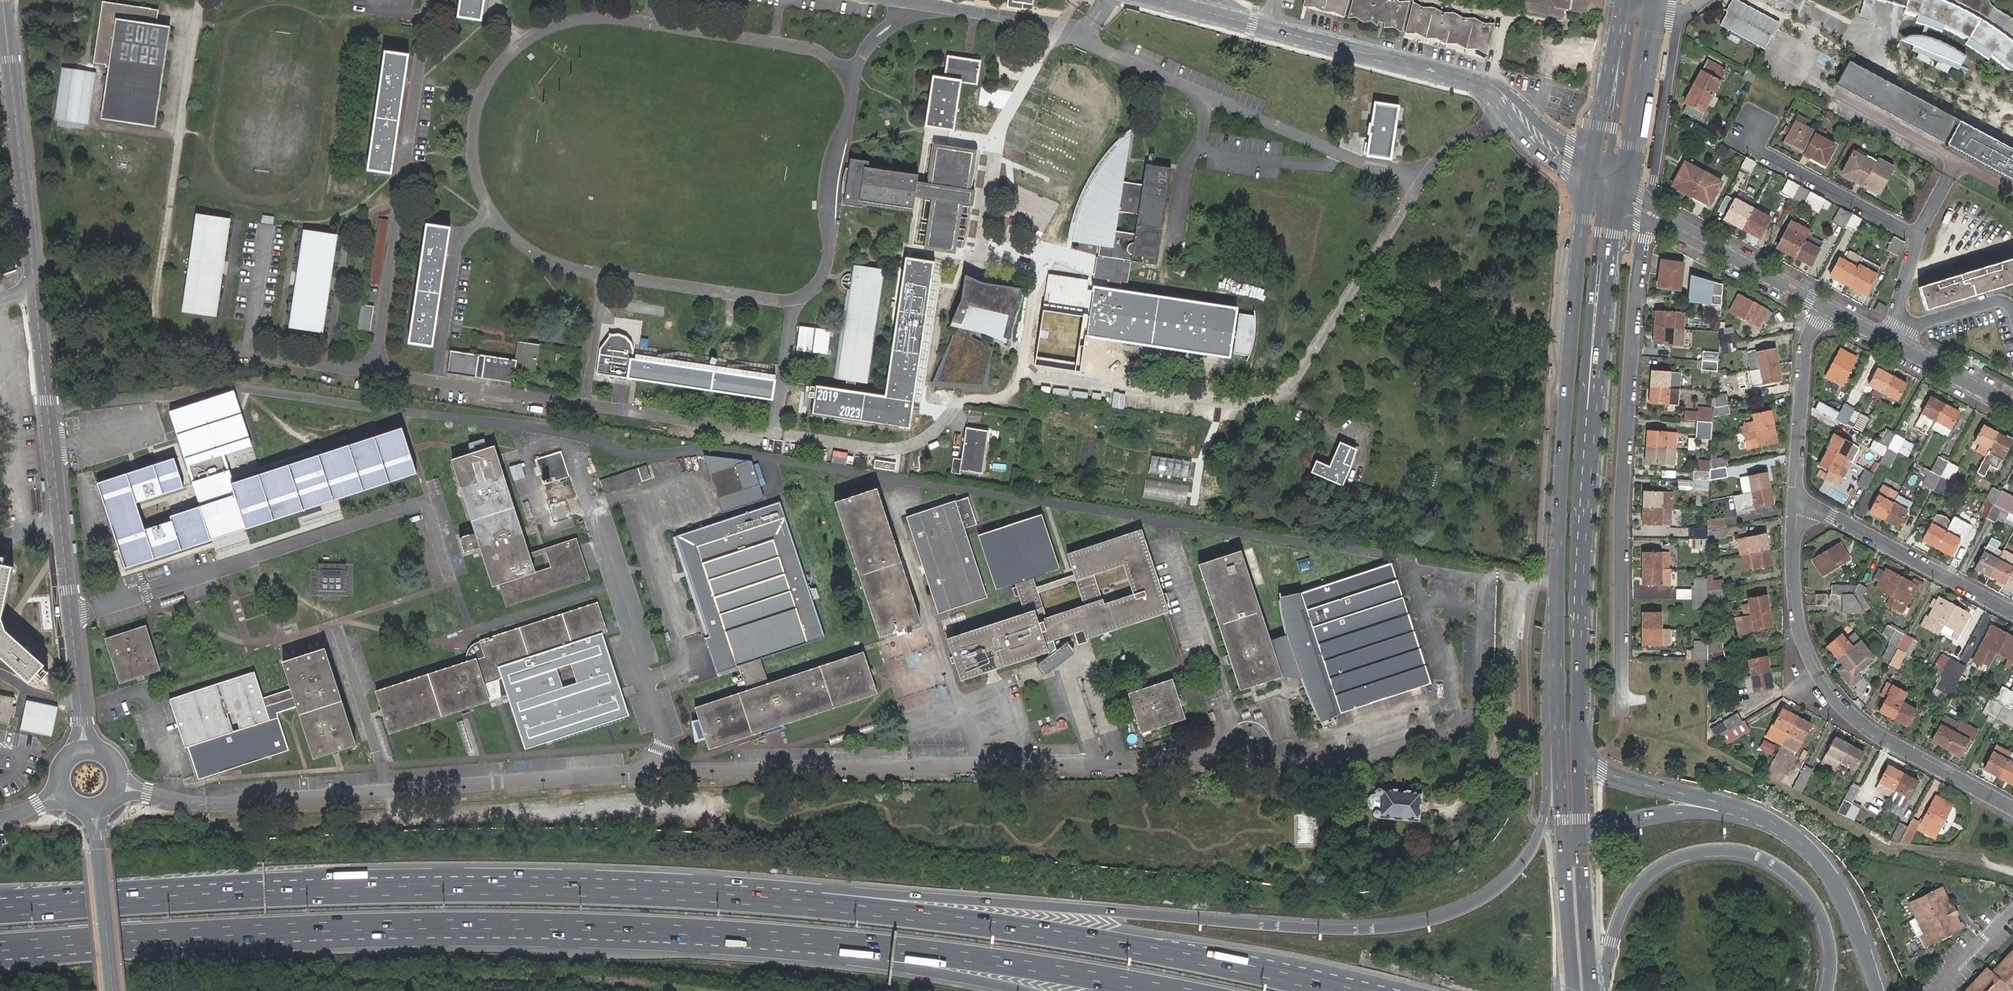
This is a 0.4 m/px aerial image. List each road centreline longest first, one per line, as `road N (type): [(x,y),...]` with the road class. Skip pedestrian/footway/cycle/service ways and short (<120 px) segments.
road 1 (residential): [(146,793),(204,804),(655,773),(1343,762),(1463,724)]
road 2 (motorway): [(1556,614),(1547,656),(1546,808),(1533,849),(1485,898),(1430,921),(1319,929),(844,893),(802,904)]
road 3 (motorway): [(0,947),(440,924),(700,930),(894,948)]
road 4 (motorway): [(802,904),(473,890),(0,912)]
road 5 (residential): [(1649,212),(1621,496),(1622,715)]
road 6 (secondary): [(1590,174),(1569,368),(1556,614)]
road 7 (tertiary): [(35,289),(83,720)]
road 8 (motorway): [(1593,990),(1639,882),(1678,856),(1728,848),(1758,855),(1806,889),(1831,950),(1826,990)]
road 9 (residential): [(1795,512),(1801,635),(1830,691),(1893,744),(2012,808)]
road 10 (motorway): [(1173,953),(802,904)]
road 11 (tertiary): [(1268,28),(1490,86),(1590,174)]
road 12 (residential): [(1892,343),(1917,236),(1743,142),(1752,121)]
road 13 (tertiary): [(3,0),(35,289)]
road 14 (secondary): [(1591,459),(1583,406),(1601,215),(1590,174)]
road 15 (motorway): [(894,948),(1176,990)]
road 16 (secondary): [(1578,738),(1591,459)]
road 17 (secondary): [(1591,459),(1620,194)]
road 18 (secondary): [(1556,614),(1565,857)]
road 19 (residential): [(2012,613),(1828,514),(1795,512)]
road 20 (motorway): [(1411,990),(1173,953)]
road 21 (unclassified): [(1650,7),(1671,11),(1676,35),(1649,212)]
road 22 (motorway): [(1777,825),(1613,775),(1578,738)]
road 23 (residential): [(1825,307),(1806,344),(1795,512)]
road 24 (motorway): [(1777,825),(1678,813),(1602,825),(1581,838)]
road 25 (tertiary): [(1649,212),(1825,307)]
road 26 (motorway): [(1878,990),(1825,869),(1777,825)]
road 27 (secondary): [(1623,1),(1611,153),(1620,194)]
road 28 (secondary): [(1620,194),(1650,7)]
road 29 (secondary): [(1623,1),(1590,174)]
road 30 (motorway): [(1341,990),(1173,953)]
road 31 (tertiary): [(97,837),(113,990)]
road 32 (primary): [(1592,990),(1581,838)]
road 33 (tertiary): [(1892,343),(2012,408)]
road 34 (primary): [(1565,857),(1574,990)]
road 35 (motorway): [(894,948),(914,967),(1013,990)]

